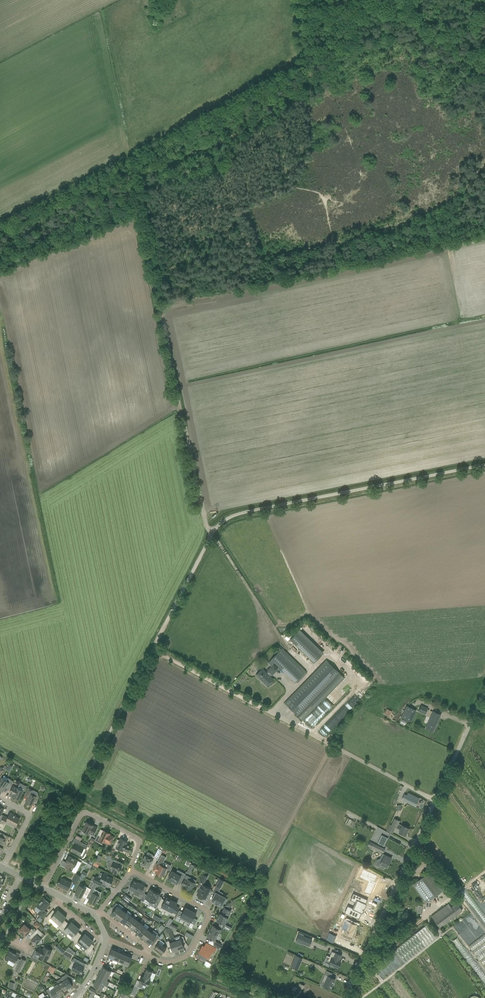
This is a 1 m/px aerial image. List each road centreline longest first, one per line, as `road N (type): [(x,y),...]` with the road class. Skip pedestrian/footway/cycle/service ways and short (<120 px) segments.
road 1 (track): [(306,0),(310,65),(288,99),(251,127),(157,173),(134,173),(55,231),(0,257)]
road 2 (track): [(213,534),(140,230)]
road 3 (track): [(78,795),(213,534)]
road 4 (track): [(213,534),(243,513),(484,465)]
road 5 (unclassified): [(345,997),(436,798)]
road 6 (unclassified): [(436,798),(270,714)]
road 7 (track): [(361,962),(456,893),(416,843)]
road 8 (residential): [(44,889),(85,813),(141,840),(130,869)]
road 9 (residential): [(148,956),(167,962),(190,953),(207,916),(130,869)]
road 10 (track): [(154,651),(270,714)]
road 11 (track): [(213,534),(284,642)]

